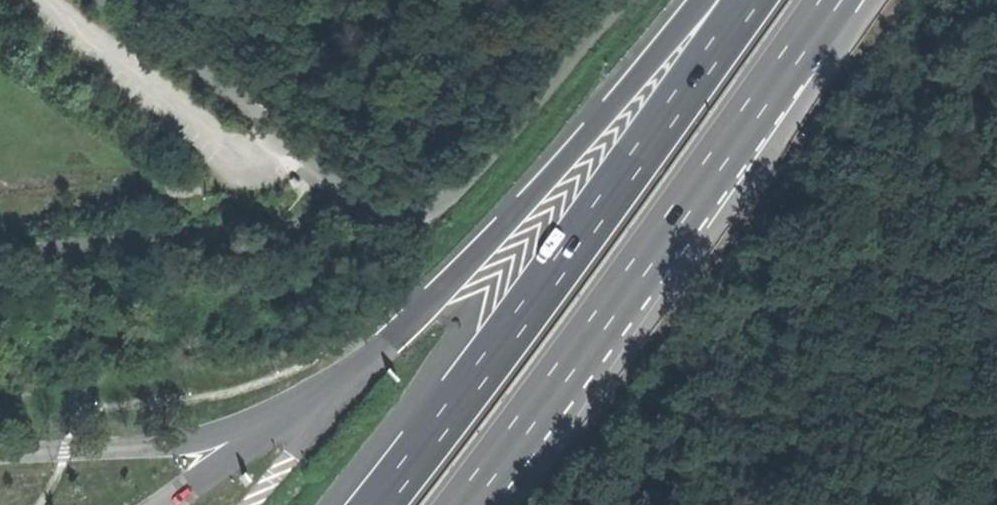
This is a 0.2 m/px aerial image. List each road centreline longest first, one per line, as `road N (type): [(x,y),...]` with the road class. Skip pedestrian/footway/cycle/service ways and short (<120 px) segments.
road 1 (trunk): [(458,504),(829,0)]
road 2 (trunk): [(743,0),(636,160),(375,504)]
road 3 (trunk): [(701,0),(582,139),(375,356)]
road 4 (residential): [(349,191),(109,0)]

